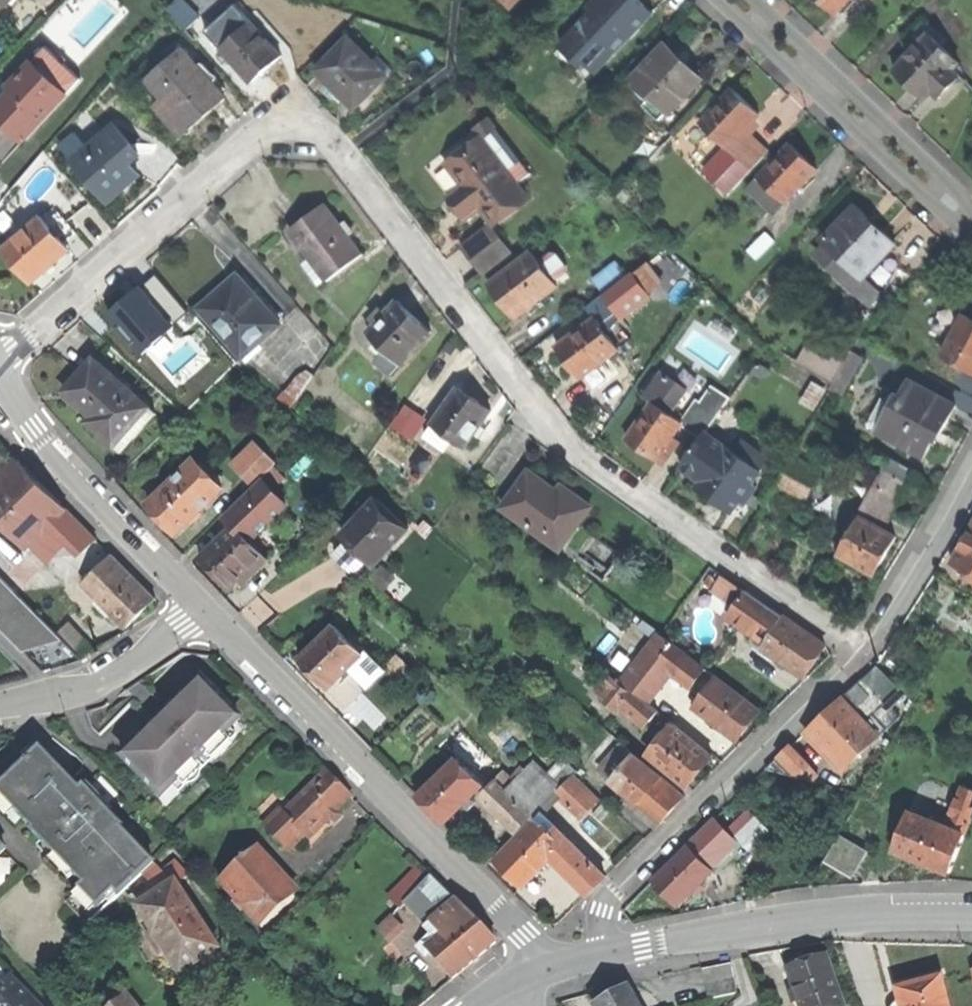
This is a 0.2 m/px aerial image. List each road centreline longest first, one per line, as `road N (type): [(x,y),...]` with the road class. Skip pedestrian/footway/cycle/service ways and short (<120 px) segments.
road 1 (residential): [(857,658),(832,632),(576,453),(320,134),(284,131),(251,145),(0,356)]
road 2 (residential): [(544,969),(527,936),(201,613)]
road 3 (residential): [(602,954),(599,932),(609,896),(736,764),(857,658)]
road 4 (residential): [(971,912),(837,917),(602,954)]
road 5 (residential): [(971,228),(939,213),(716,0)]
road 6 (residential): [(752,0),(959,194),(971,223)]
road 7 (residential): [(201,613),(15,409),(0,381)]
road 8 (residential): [(201,613),(113,678),(0,705)]
road 9 (residential): [(857,658),(886,628),(971,471)]

